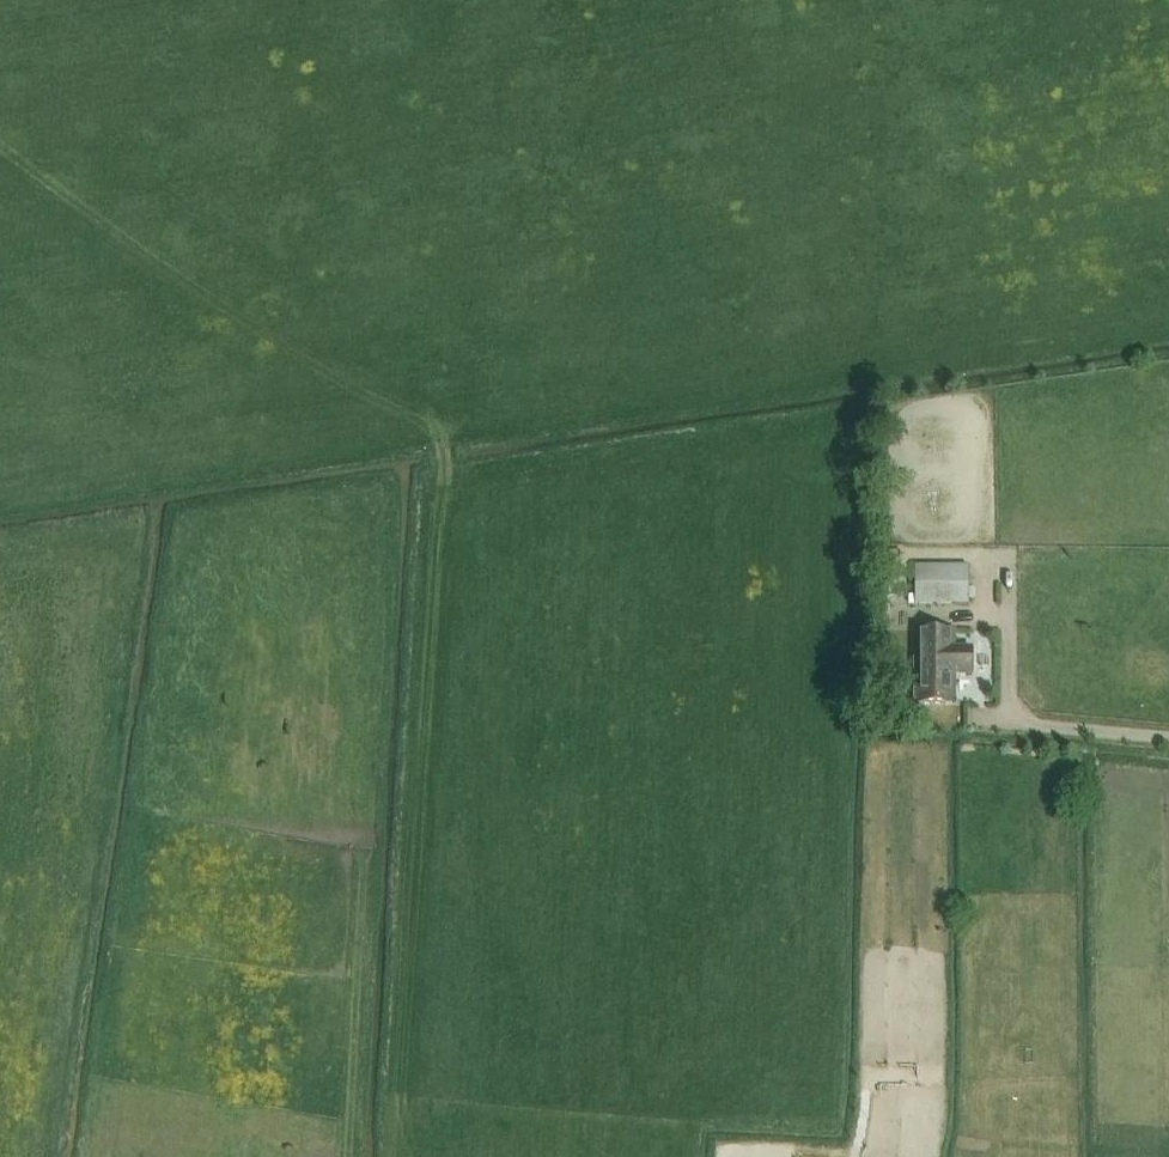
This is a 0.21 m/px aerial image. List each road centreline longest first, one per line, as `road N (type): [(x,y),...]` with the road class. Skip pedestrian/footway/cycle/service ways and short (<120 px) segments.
road 1 (track): [(1168,744),(989,722),(979,698),(978,635)]

